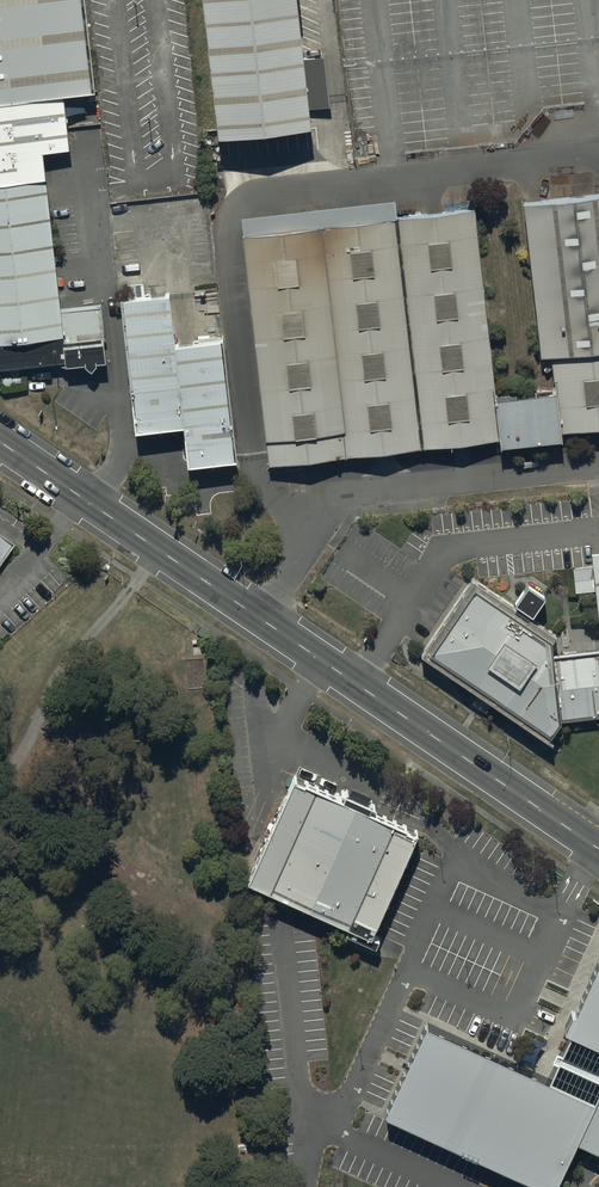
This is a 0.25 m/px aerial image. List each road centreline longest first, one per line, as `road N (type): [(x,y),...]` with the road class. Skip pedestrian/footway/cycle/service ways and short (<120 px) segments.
road 1 (secondary): [(0,442),(598,844)]
road 2 (track): [(160,550),(60,673),(21,765)]

